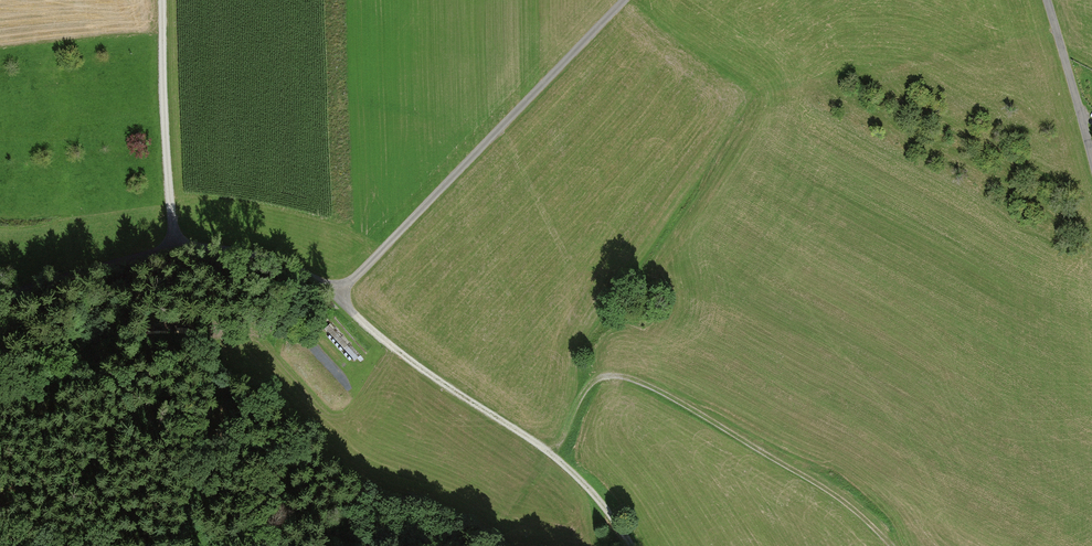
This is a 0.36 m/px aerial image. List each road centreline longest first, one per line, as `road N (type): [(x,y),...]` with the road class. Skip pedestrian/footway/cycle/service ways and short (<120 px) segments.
road 1 (track): [(0,295),(210,246),(256,252),(336,296),(622,0)]
road 2 (track): [(895,545),(820,482),(623,374),(608,373),(587,389),(554,453)]
road 3 (track): [(336,296),(408,358),(554,453),(632,545)]
road 4 (track): [(176,248),(171,0)]
road 5 (residential): [(1091,149),(1049,0)]

